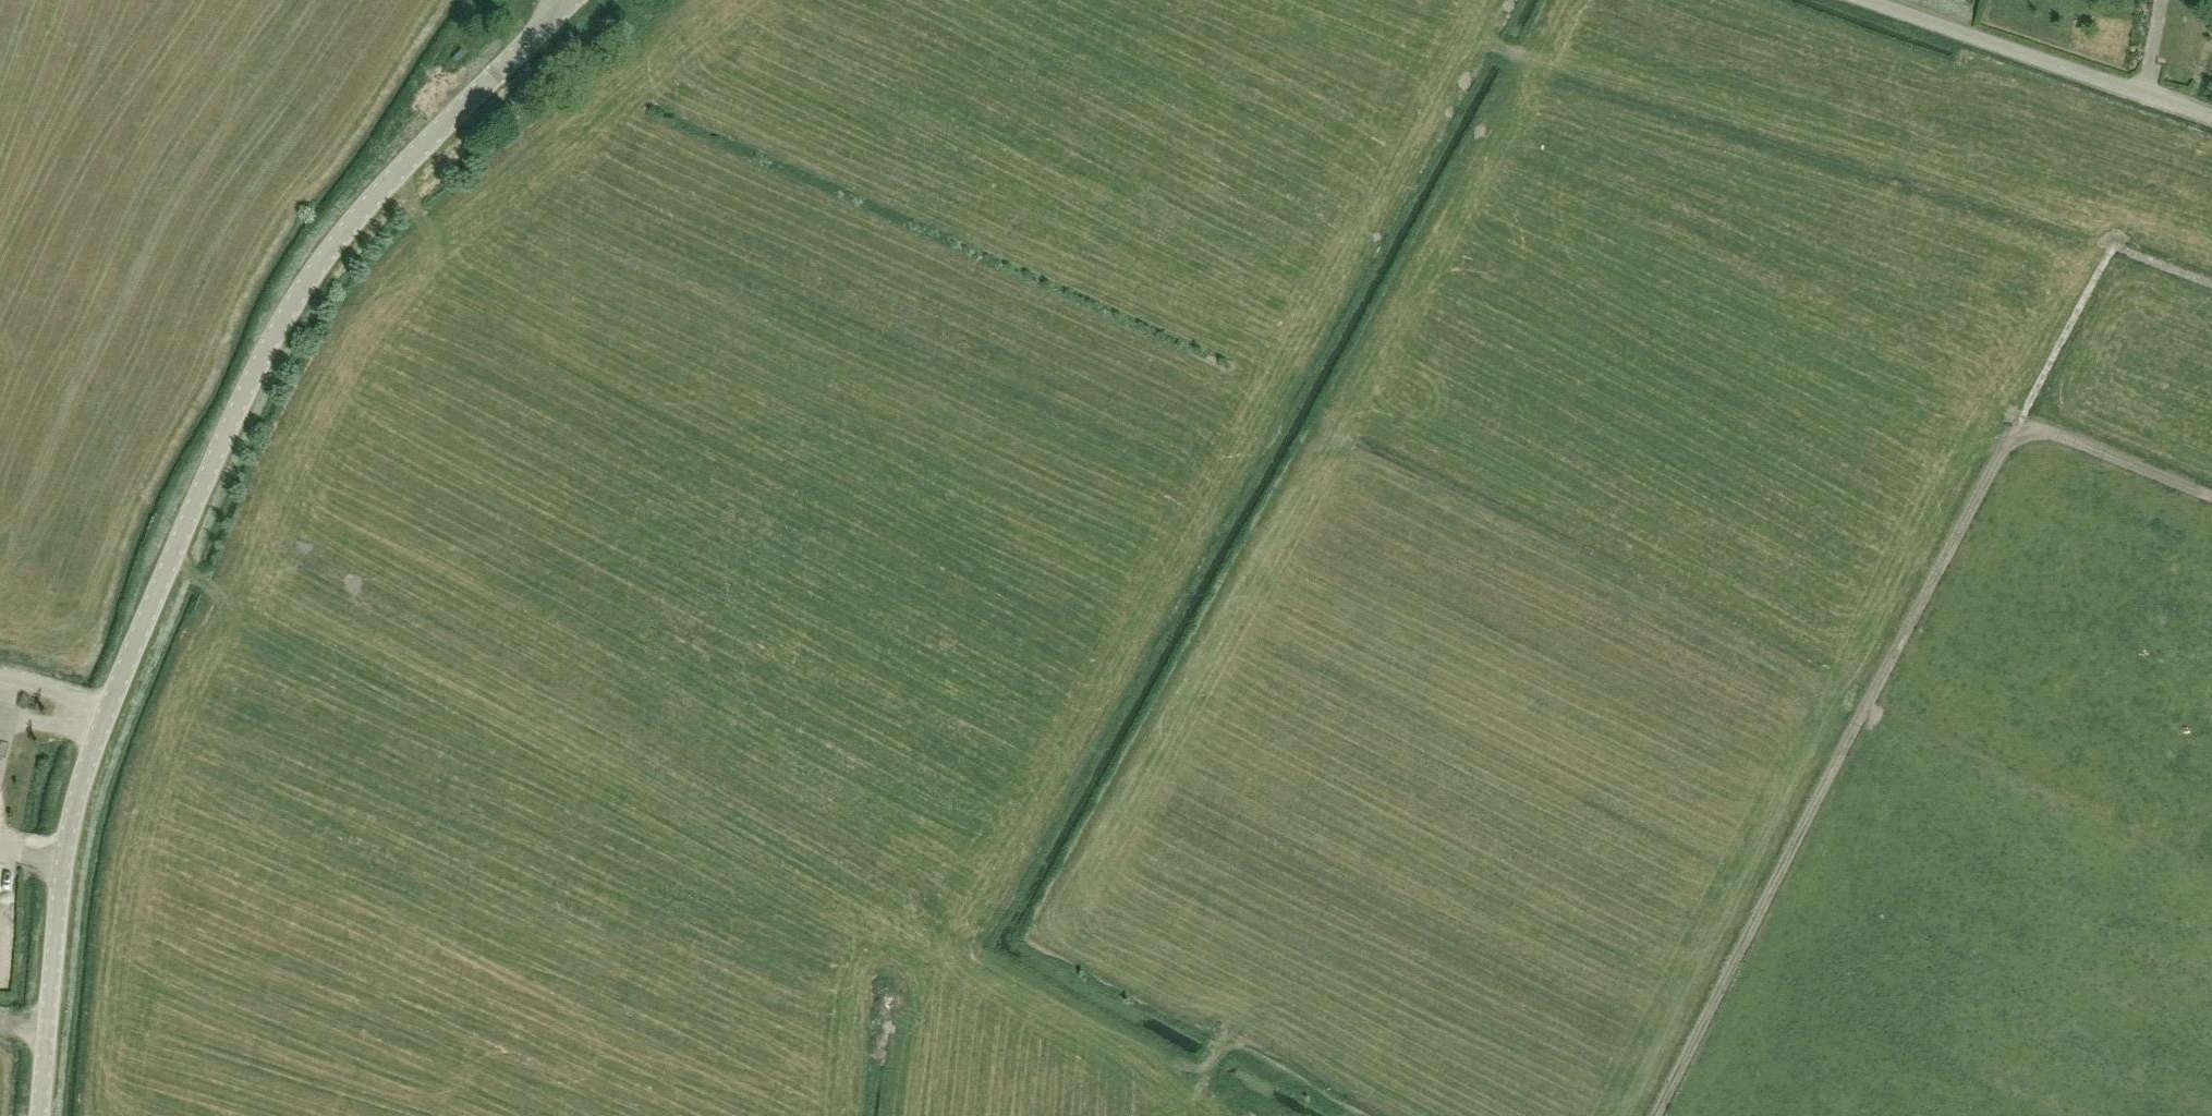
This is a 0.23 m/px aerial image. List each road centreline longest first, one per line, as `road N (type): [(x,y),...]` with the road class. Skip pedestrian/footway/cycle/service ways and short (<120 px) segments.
road 1 (tertiary): [(42,1115),(63,871),(87,768),(252,379),(315,276),(385,185),(574,0)]
road 2 (unclassified): [(2211,111),(1878,0)]

